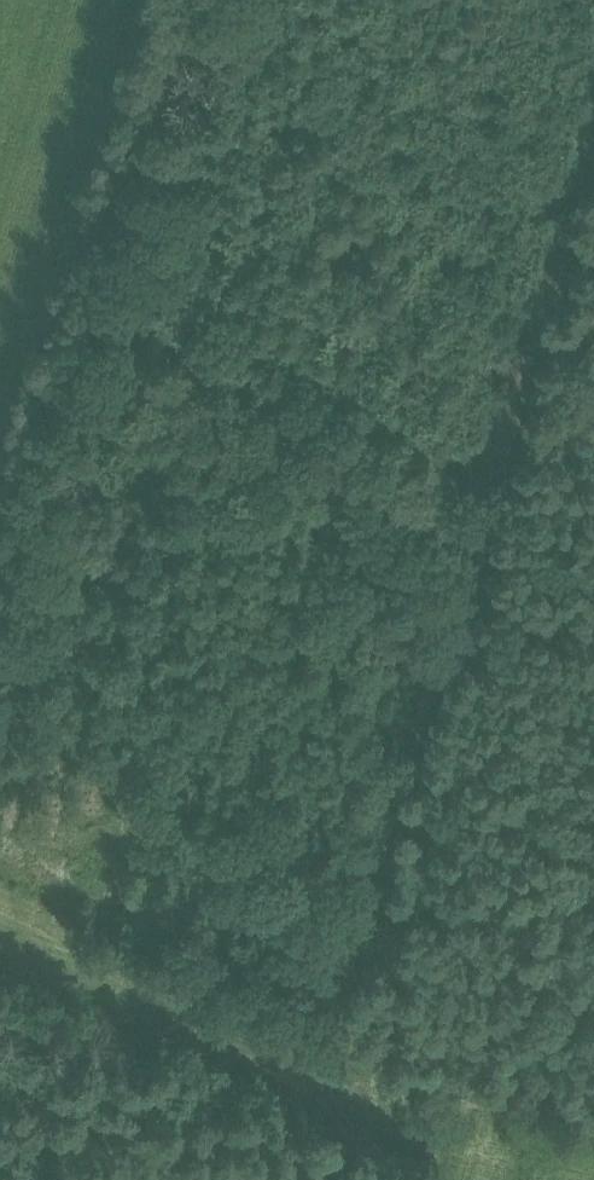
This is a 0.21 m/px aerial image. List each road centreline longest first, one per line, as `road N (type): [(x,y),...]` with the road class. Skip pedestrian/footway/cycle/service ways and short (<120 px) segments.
road 1 (track): [(593,736),(440,697),(593,184)]

